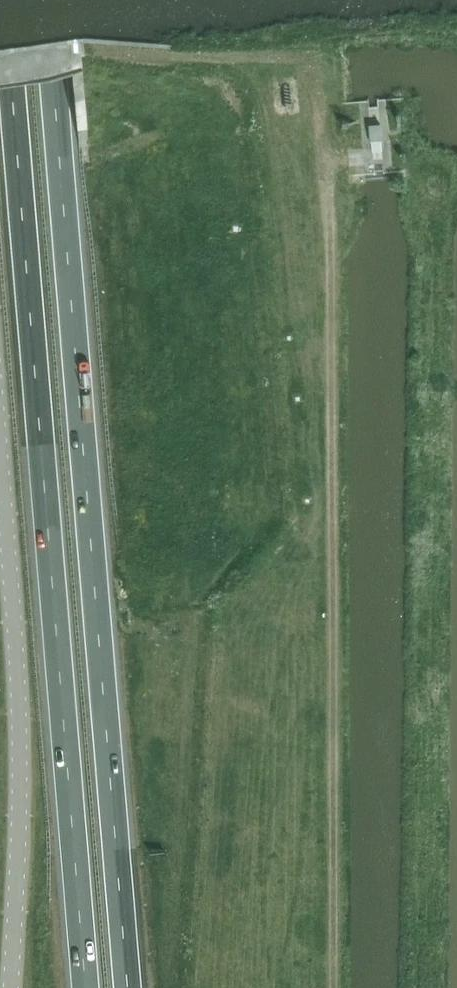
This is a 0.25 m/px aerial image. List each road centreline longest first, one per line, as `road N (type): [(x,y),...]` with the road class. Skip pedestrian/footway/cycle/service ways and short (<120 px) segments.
road 1 (track): [(332,987),(329,213),(315,59),(94,58)]
road 2 (trunk): [(6,0),(87,987)]
road 3 (trunk): [(128,987),(48,0)]
road 4 (unclassified): [(0,448),(20,756),(10,987)]

